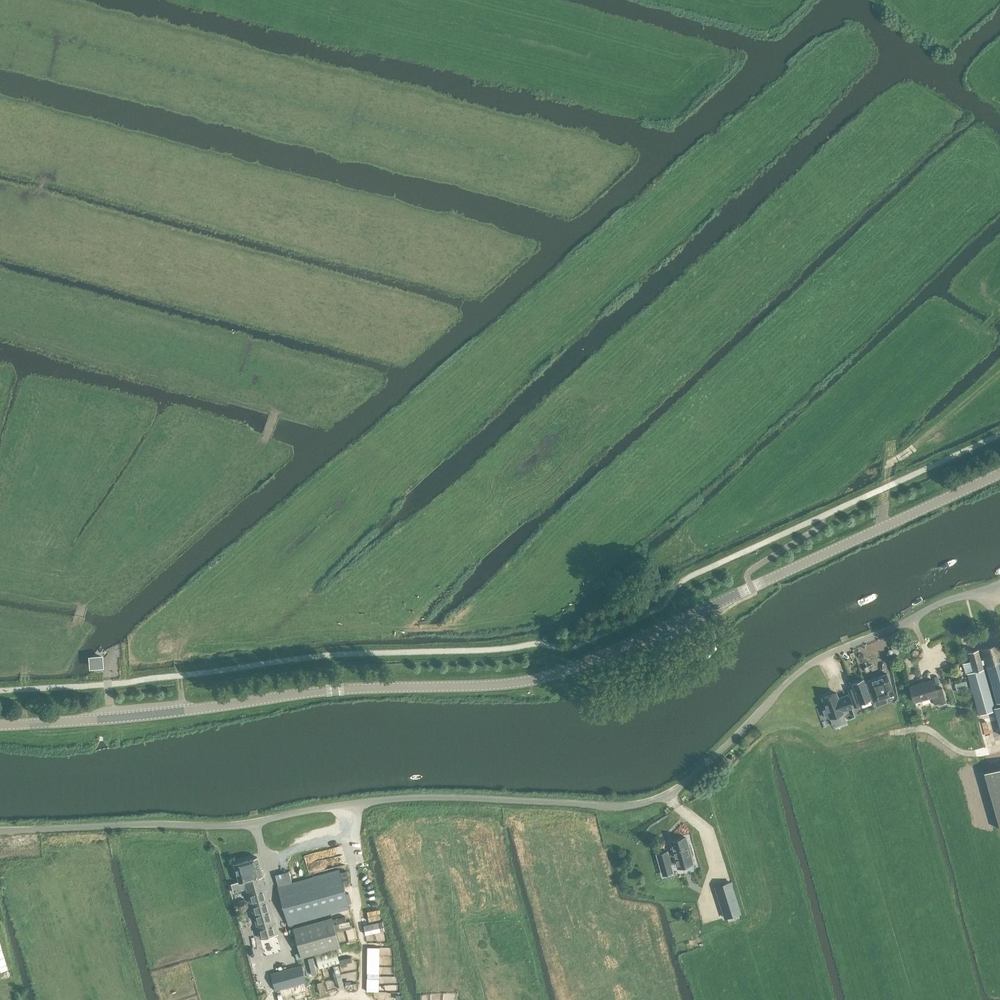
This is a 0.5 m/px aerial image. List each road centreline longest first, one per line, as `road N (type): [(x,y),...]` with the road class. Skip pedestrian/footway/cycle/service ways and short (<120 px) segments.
road 1 (unclassified): [(999,583),(810,664),(680,787),(642,804),(390,798),(245,824),(0,828)]
road 2 (tertiary): [(999,477),(547,678),(0,725)]
road 3 (track): [(272,999),(264,968),(291,959),(265,861),(350,837),(364,951),(359,995)]
road 4 (track): [(886,464),(999,375)]

